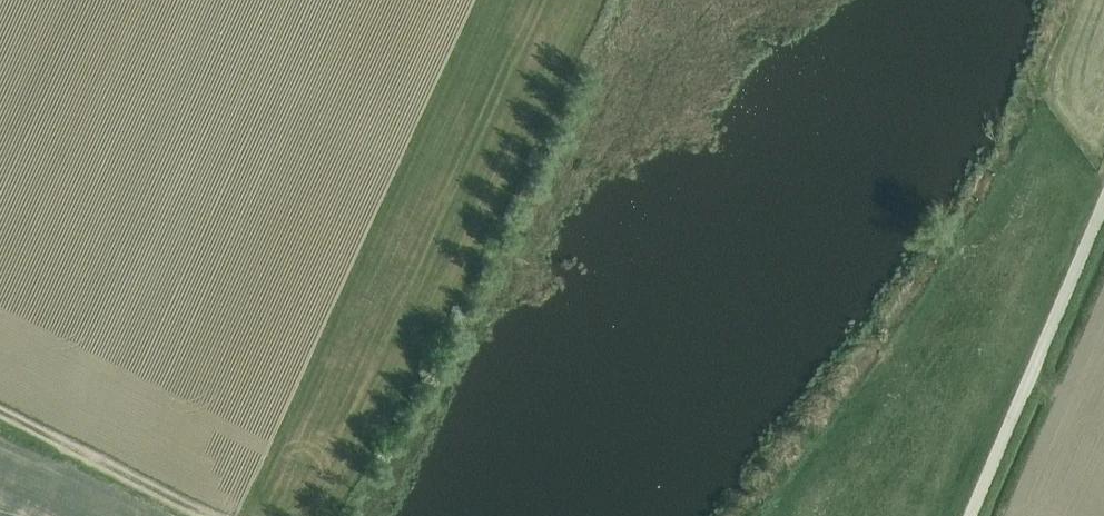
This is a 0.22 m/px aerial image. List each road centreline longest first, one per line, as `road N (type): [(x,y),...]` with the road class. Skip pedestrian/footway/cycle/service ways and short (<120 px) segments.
road 1 (unclassified): [(972,515),(1103,208)]

